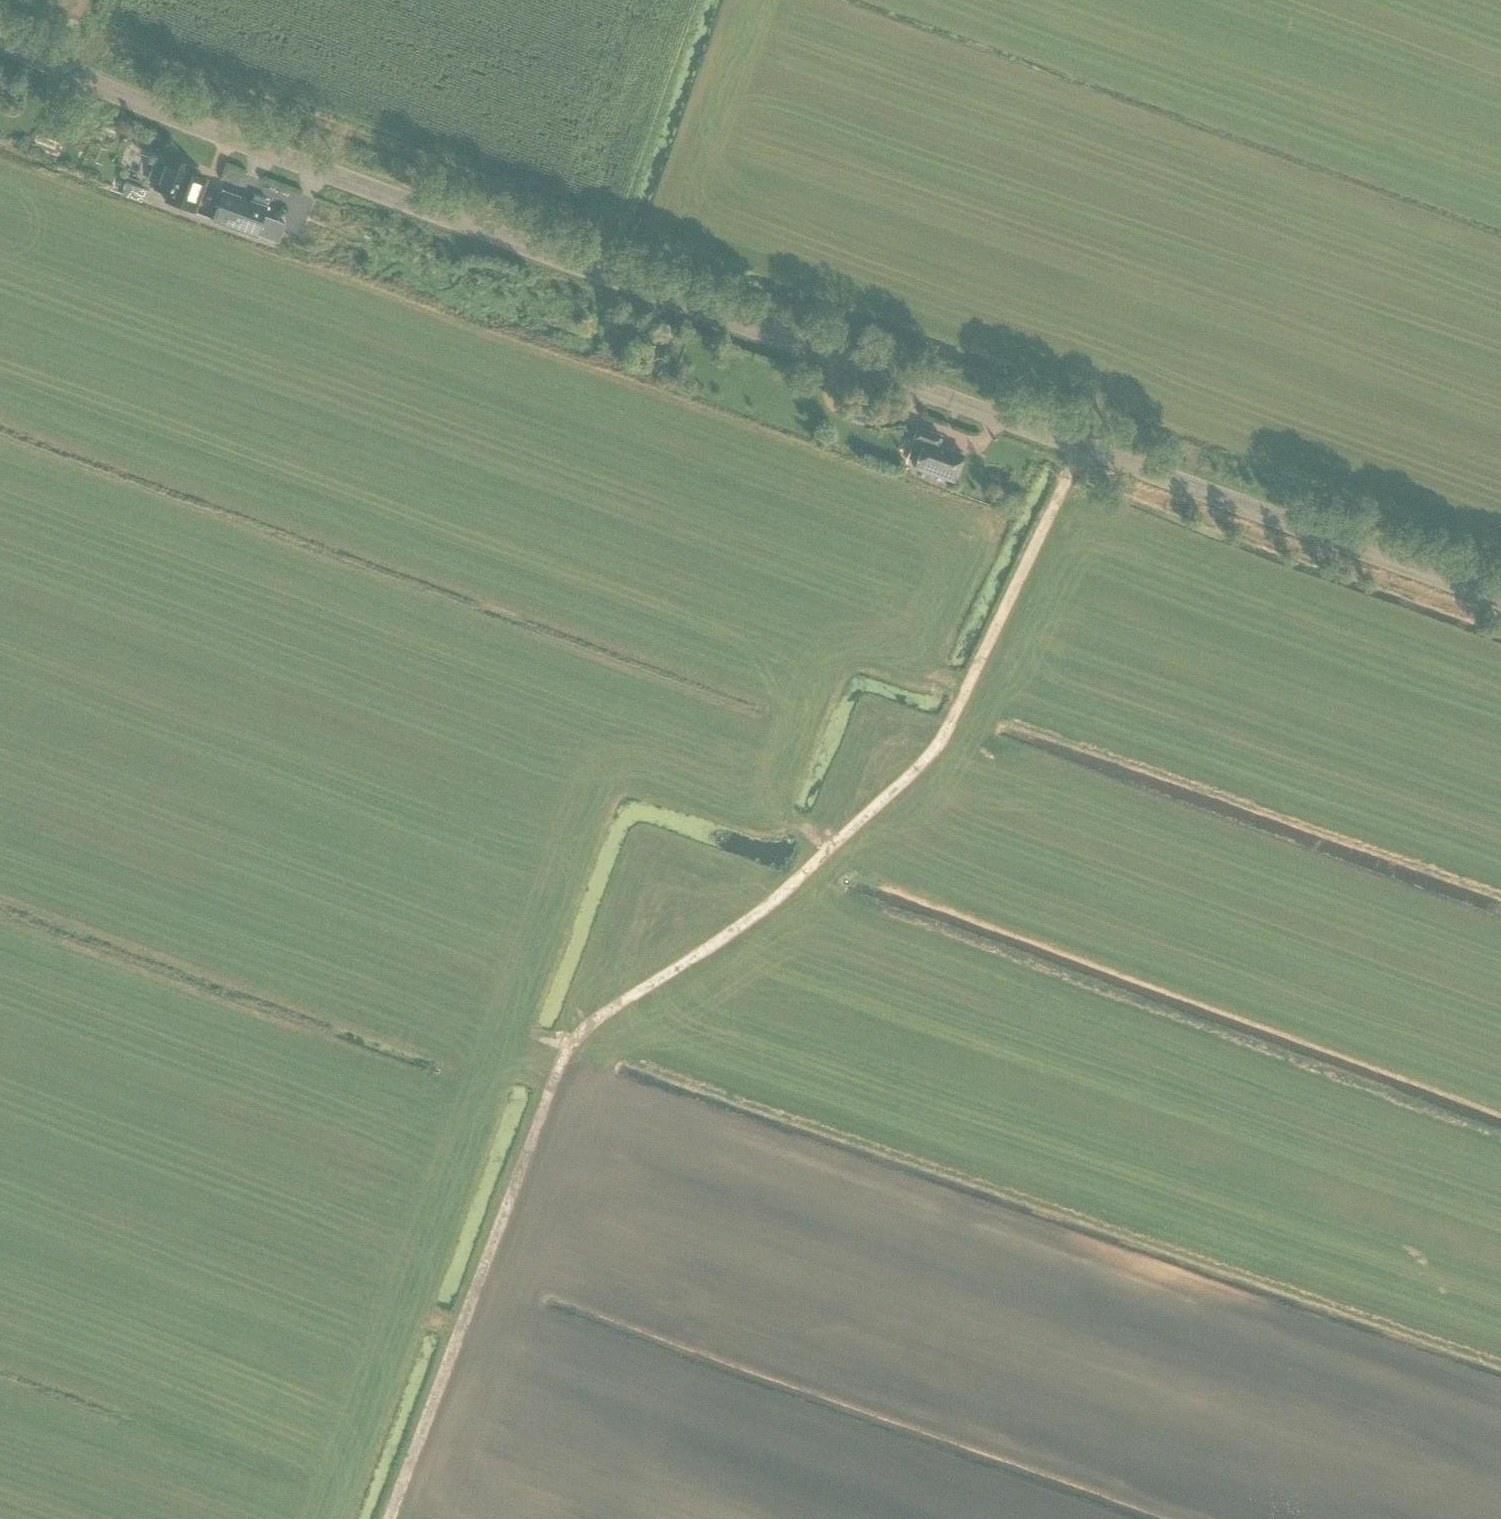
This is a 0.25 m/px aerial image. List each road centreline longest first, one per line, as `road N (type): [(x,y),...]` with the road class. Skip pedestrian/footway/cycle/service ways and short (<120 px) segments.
road 1 (tertiary): [(1500,599),(0,45)]
road 2 (track): [(389,1518),(571,1044),(597,1019),(759,912),(927,757),(1080,446)]

